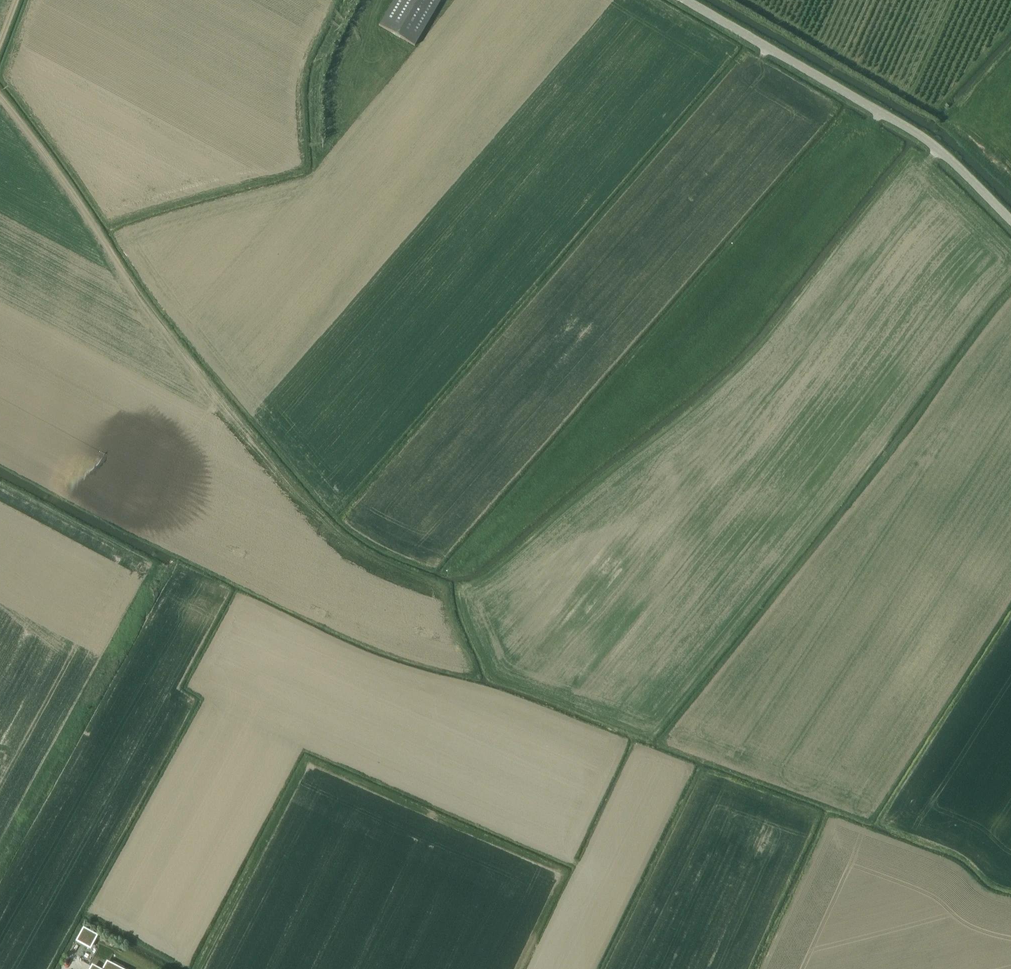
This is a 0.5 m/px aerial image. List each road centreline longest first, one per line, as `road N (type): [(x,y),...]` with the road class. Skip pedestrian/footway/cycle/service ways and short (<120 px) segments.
road 1 (unclassified): [(1010,224),(917,134),(685,0)]

